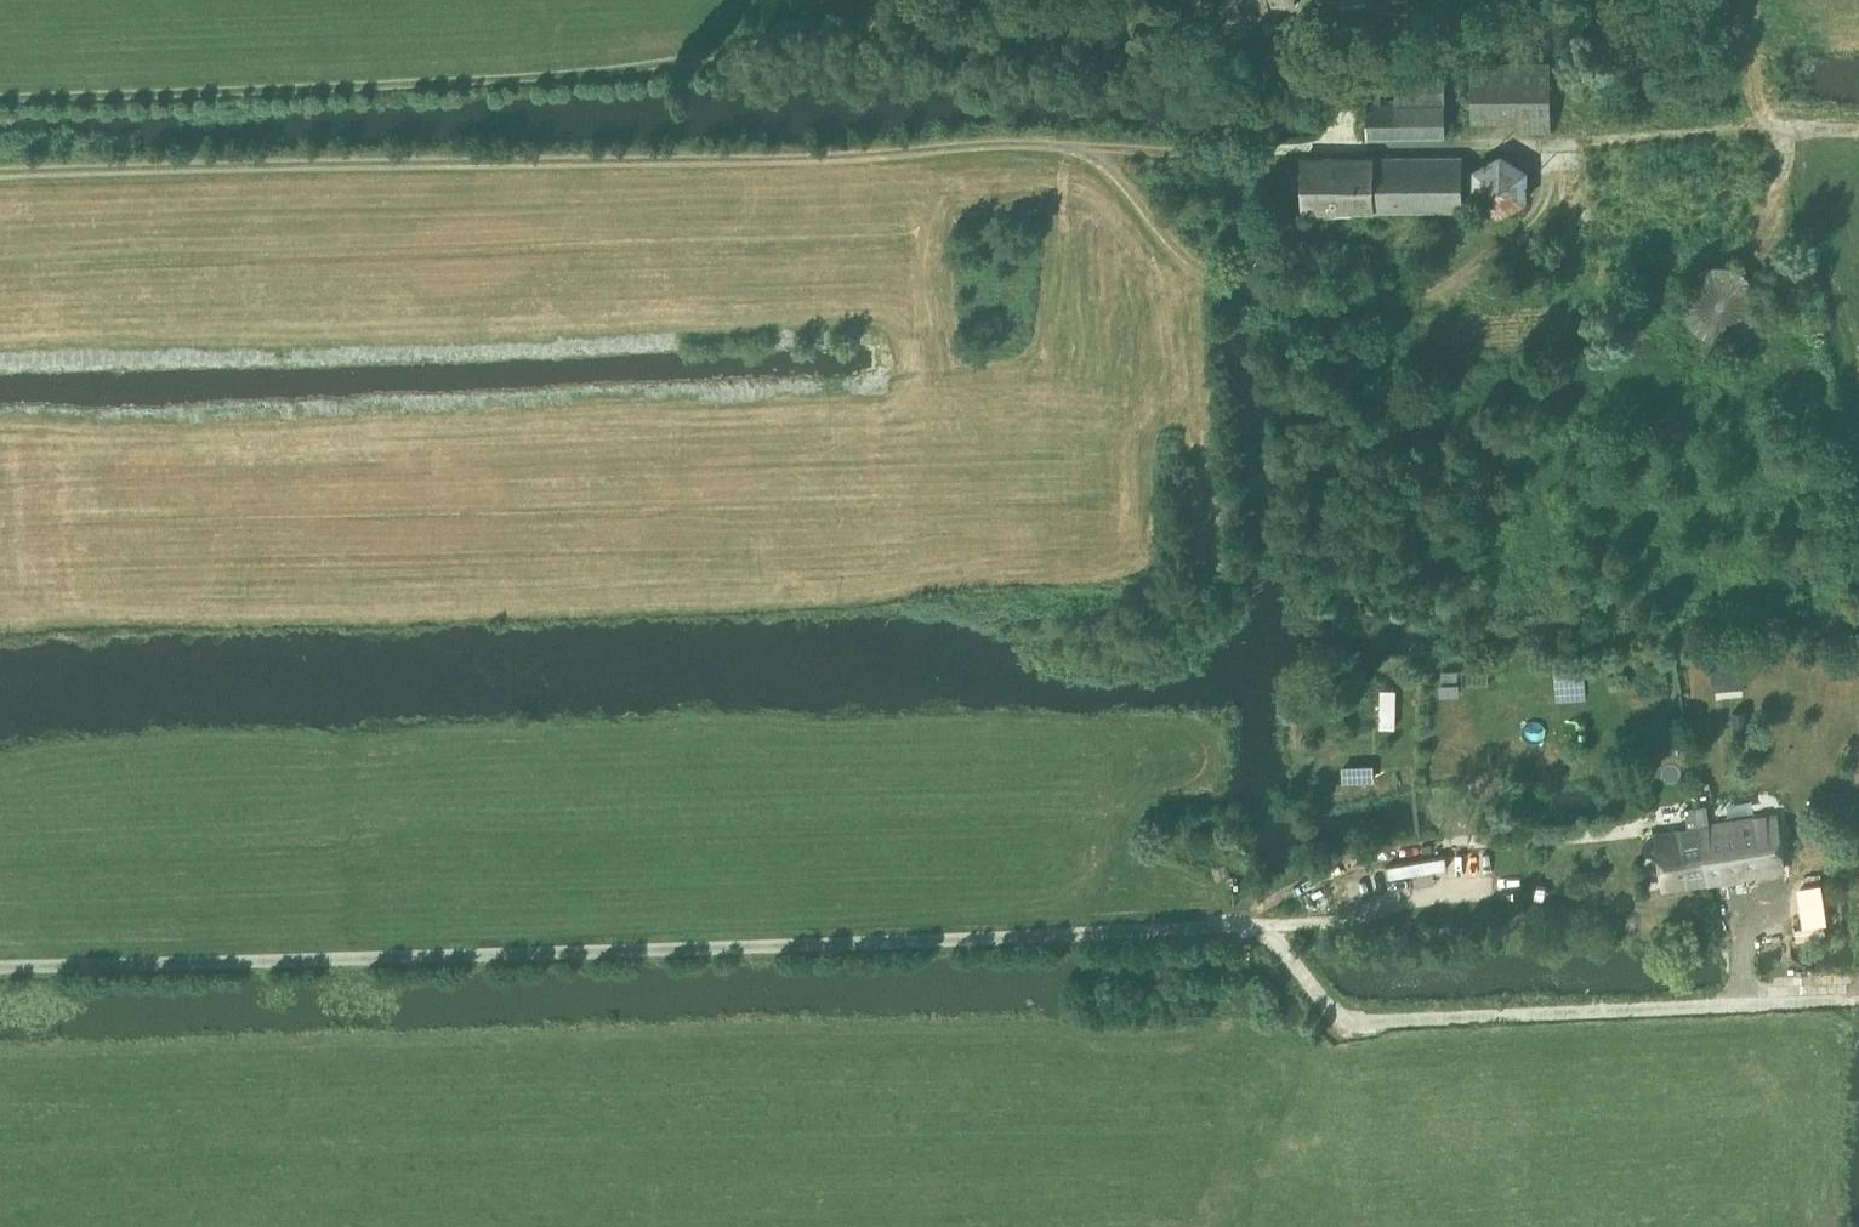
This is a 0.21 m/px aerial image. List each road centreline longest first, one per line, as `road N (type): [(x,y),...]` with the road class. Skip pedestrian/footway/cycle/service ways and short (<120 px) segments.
road 1 (track): [(1858,1001),(1340,1024),(1255,925),(0,971)]
road 2 (track): [(1858,128),(1752,126),(1563,146)]
road 3 (track): [(1756,0),(1760,127)]

